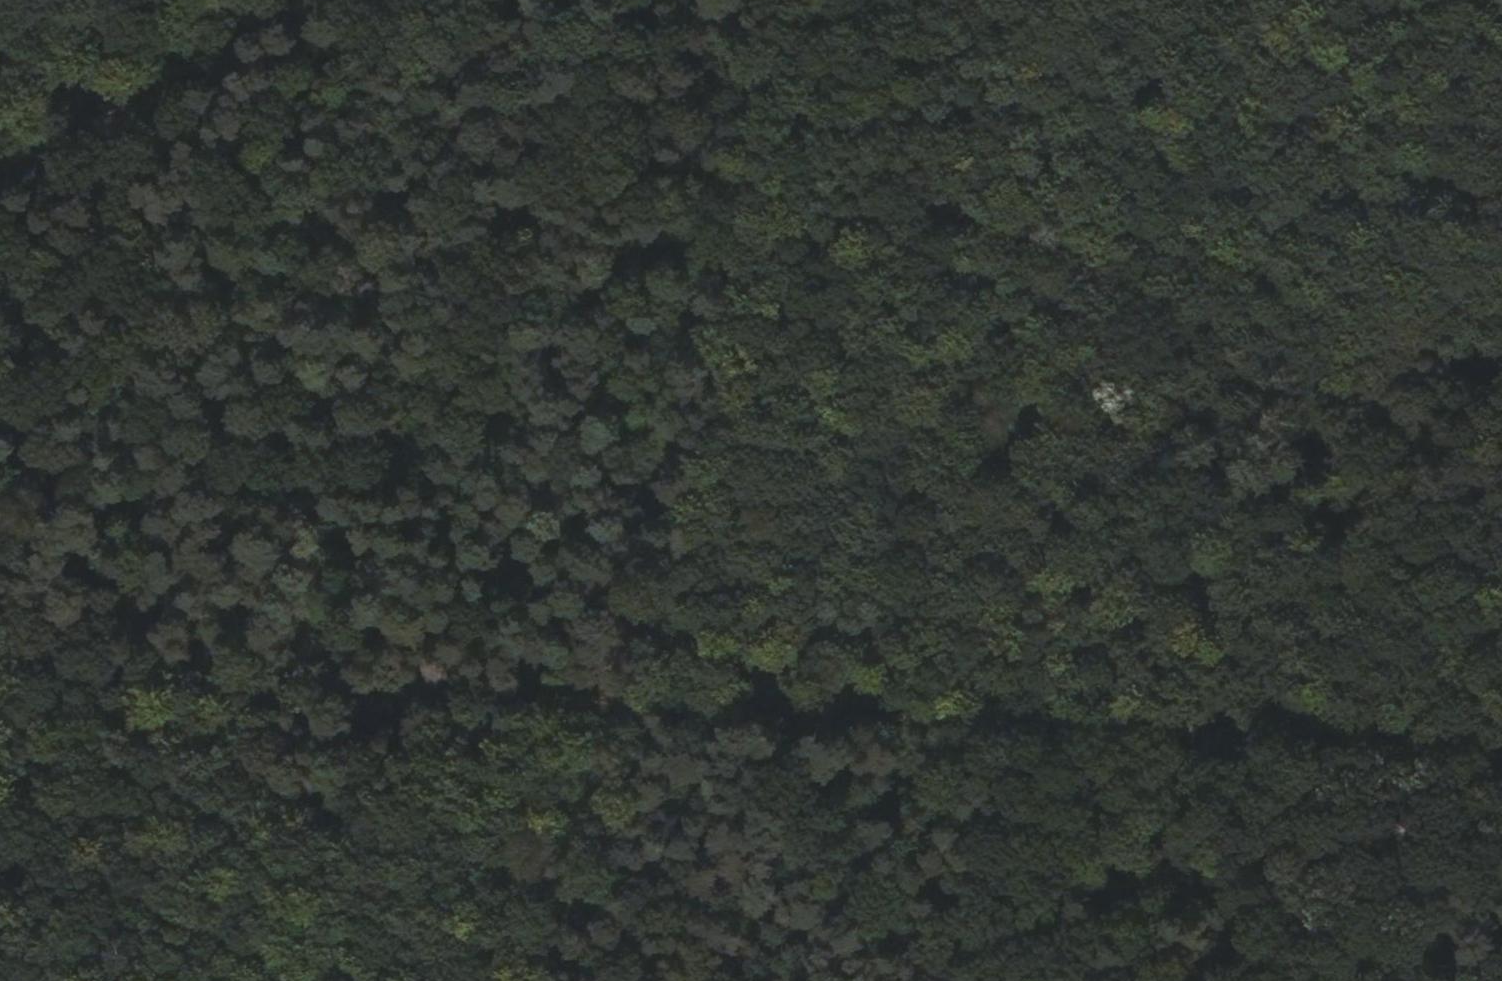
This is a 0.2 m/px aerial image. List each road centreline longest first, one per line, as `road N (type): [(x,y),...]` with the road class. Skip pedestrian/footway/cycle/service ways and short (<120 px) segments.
road 1 (track): [(0,665),(1501,729)]
road 2 (track): [(636,980),(768,0)]
road 3 (track): [(0,174),(286,0)]

